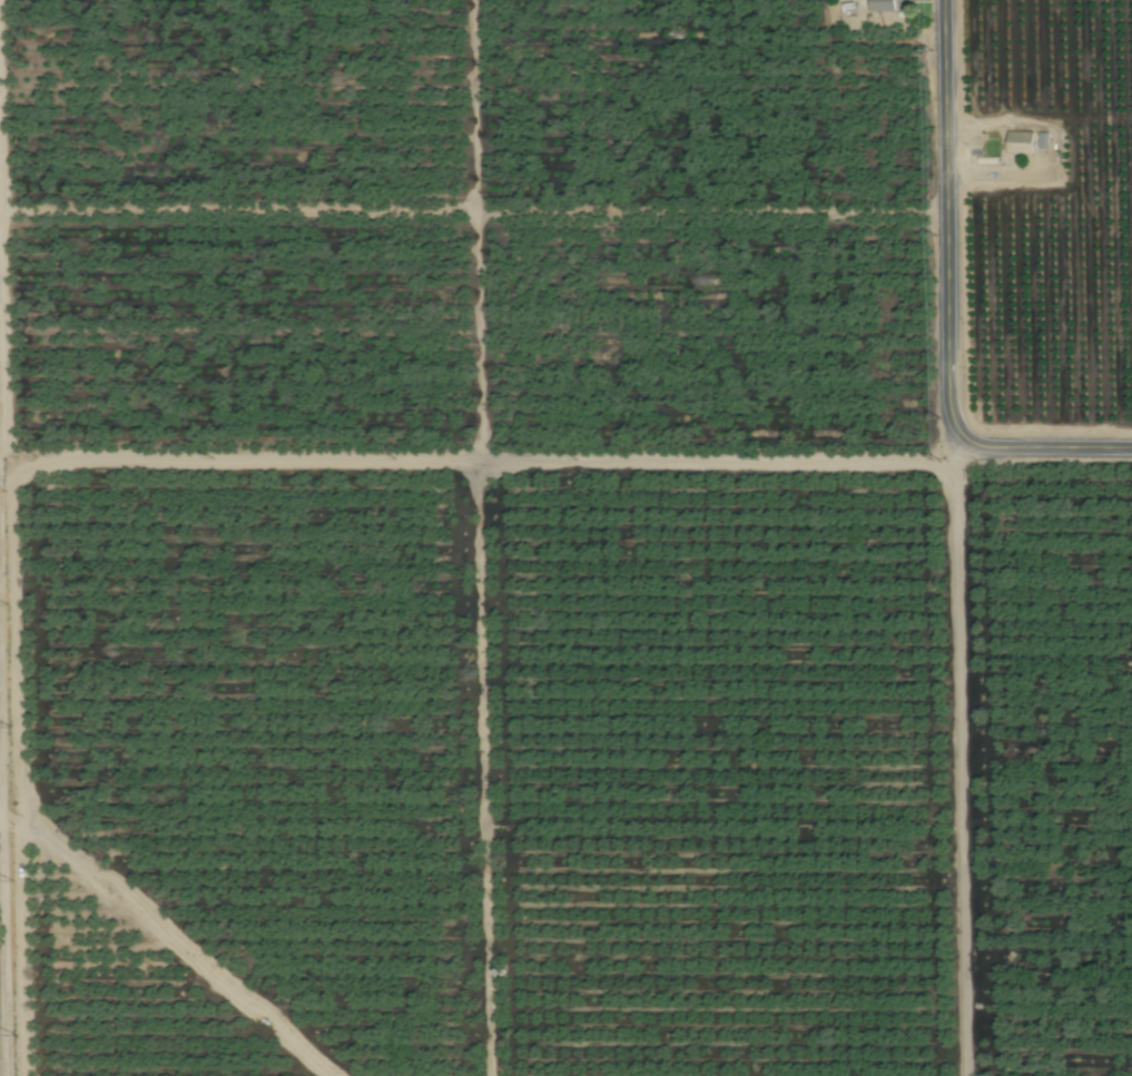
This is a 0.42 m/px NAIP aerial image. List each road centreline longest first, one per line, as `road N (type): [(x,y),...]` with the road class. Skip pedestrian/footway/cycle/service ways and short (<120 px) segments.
road 1 (residential): [(938,466),(29,470),(16,501),(6,813),(11,1075)]
road 2 (residential): [(946,0),(953,406),(967,438)]
road 3 (residential): [(967,438),(1007,450),(1131,450)]

